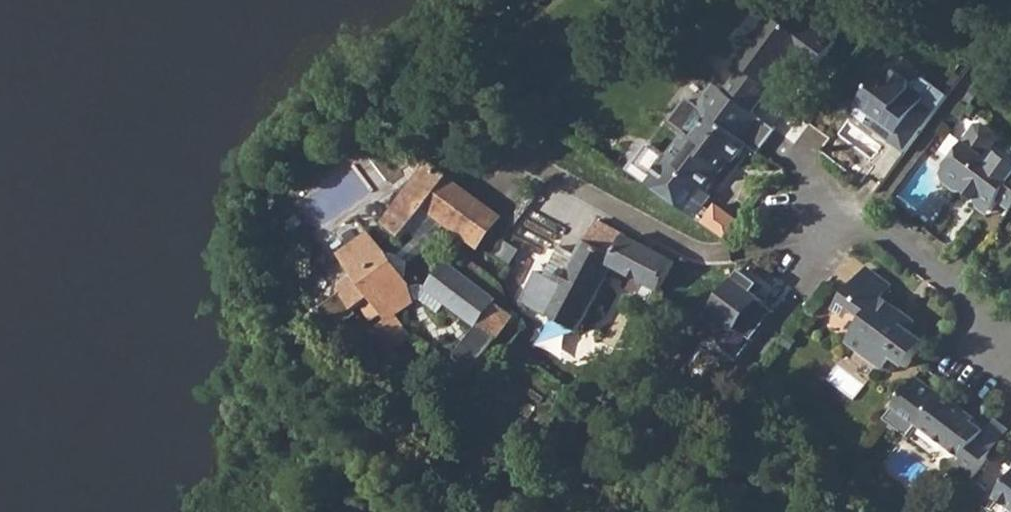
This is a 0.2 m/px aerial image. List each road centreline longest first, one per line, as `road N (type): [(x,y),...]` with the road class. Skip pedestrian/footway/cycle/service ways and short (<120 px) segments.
road 1 (residential): [(803,291),(856,215),(1010,328)]
road 2 (track): [(658,511),(657,501),(803,291)]

